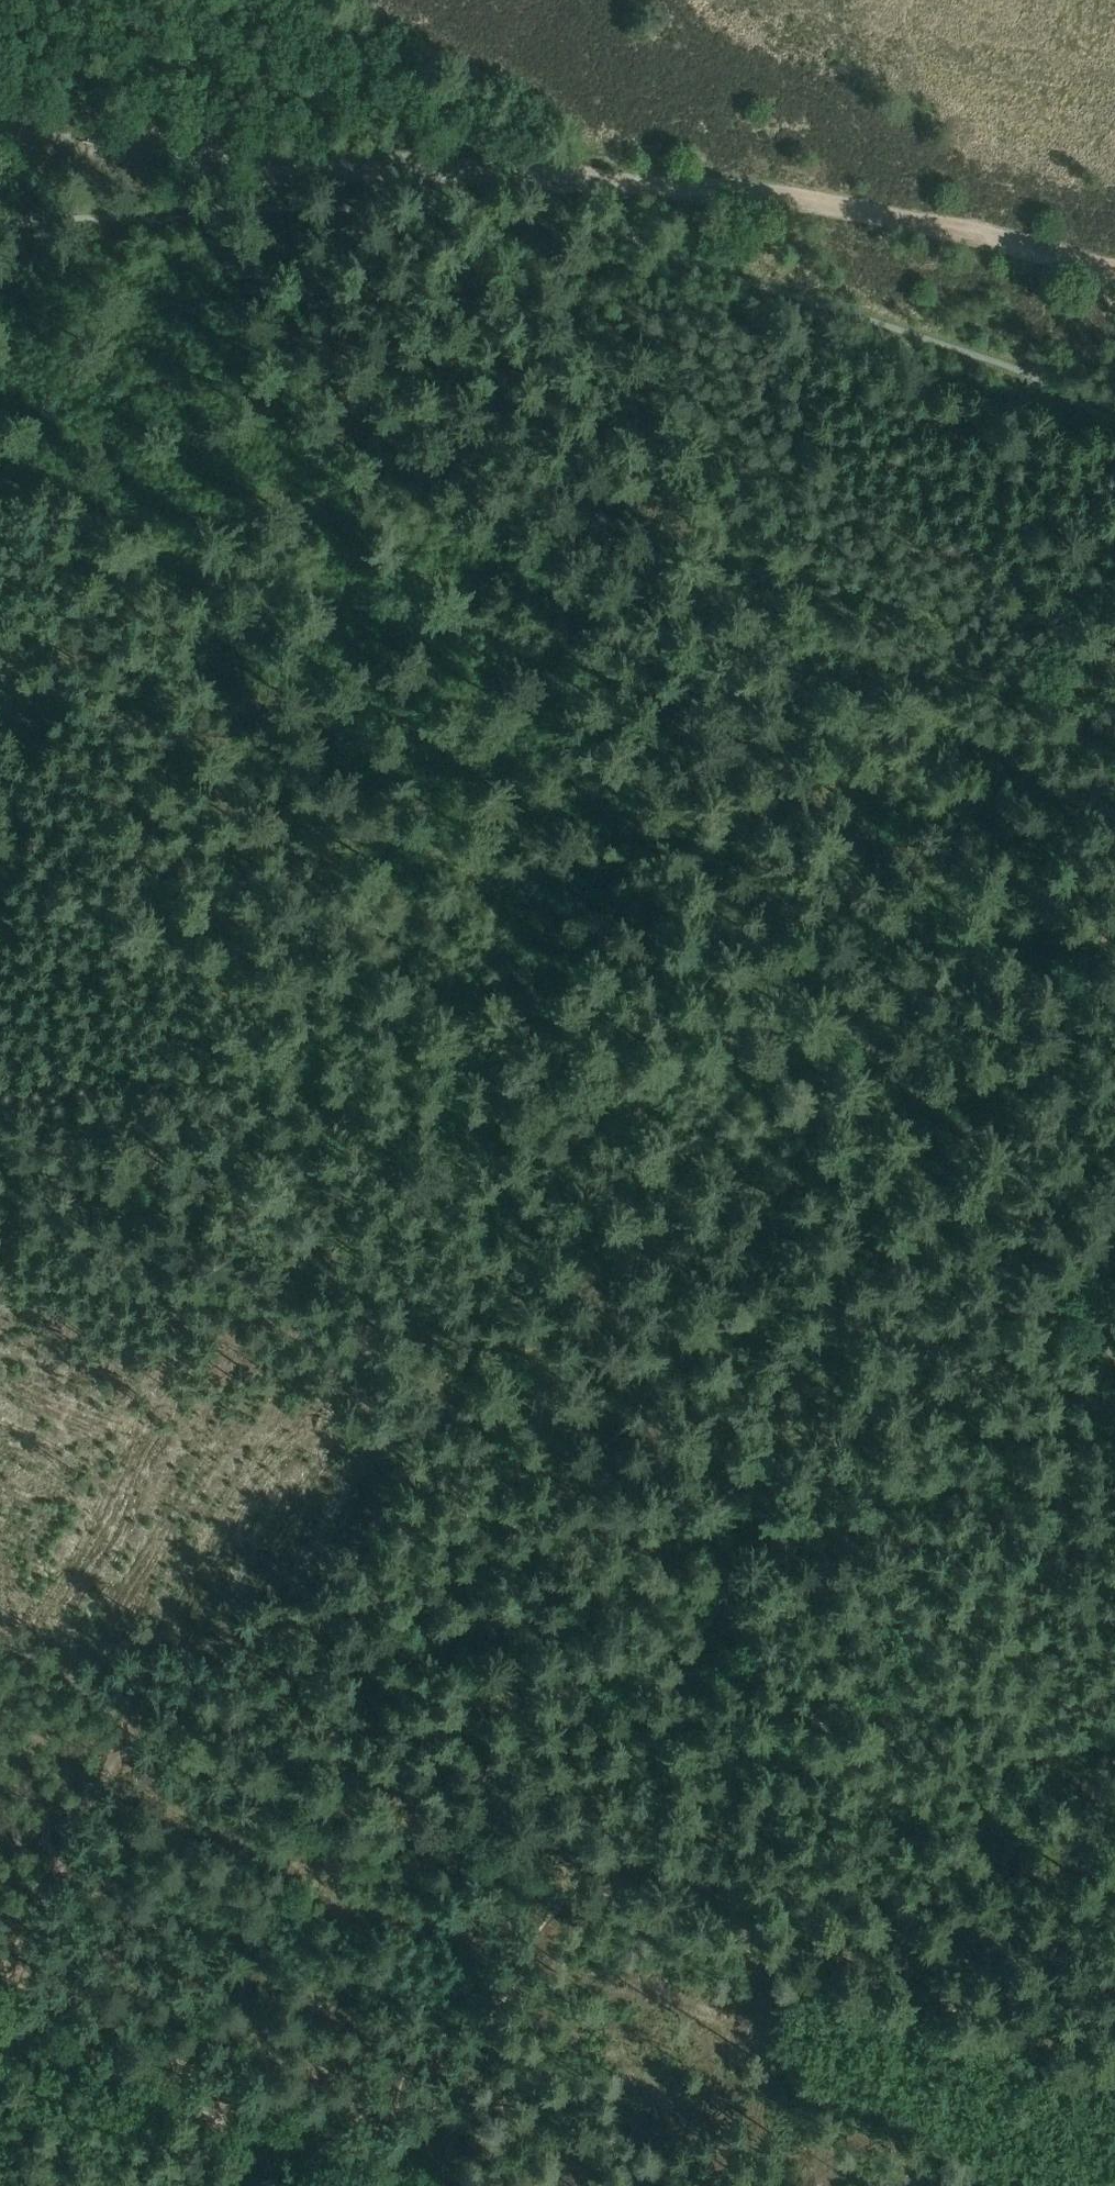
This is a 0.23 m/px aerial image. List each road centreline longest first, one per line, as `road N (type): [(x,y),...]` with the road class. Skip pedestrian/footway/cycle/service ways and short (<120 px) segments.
road 1 (track): [(0,826),(307,945),(795,1205)]
road 2 (track): [(1114,266),(775,197),(520,168),(360,166)]
road 3 (track): [(597,1886),(1114,2080)]
road 4 (track): [(0,2025),(381,2174)]
road 5 (track): [(360,166),(121,147),(0,126)]
road 6 (track): [(795,1205),(1114,1343)]

